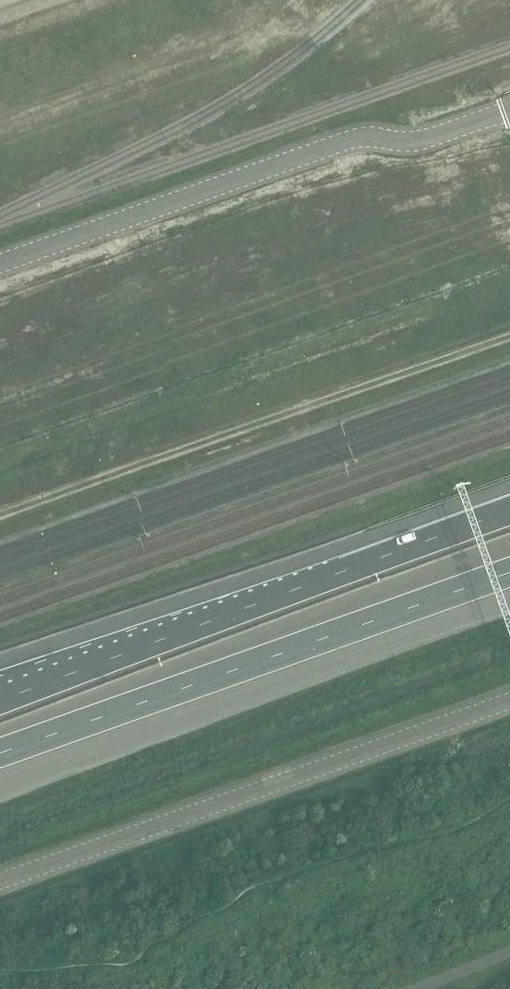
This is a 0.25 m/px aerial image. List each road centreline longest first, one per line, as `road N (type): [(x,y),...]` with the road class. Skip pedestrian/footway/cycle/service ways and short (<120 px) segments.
road 1 (trunk): [(509,513),(0,699)]
road 2 (trunk): [(0,753),(509,572)]
road 3 (unclassified): [(0,881),(509,701)]
road 4 (unclassified): [(509,112),(409,145),(340,144),(0,265)]

